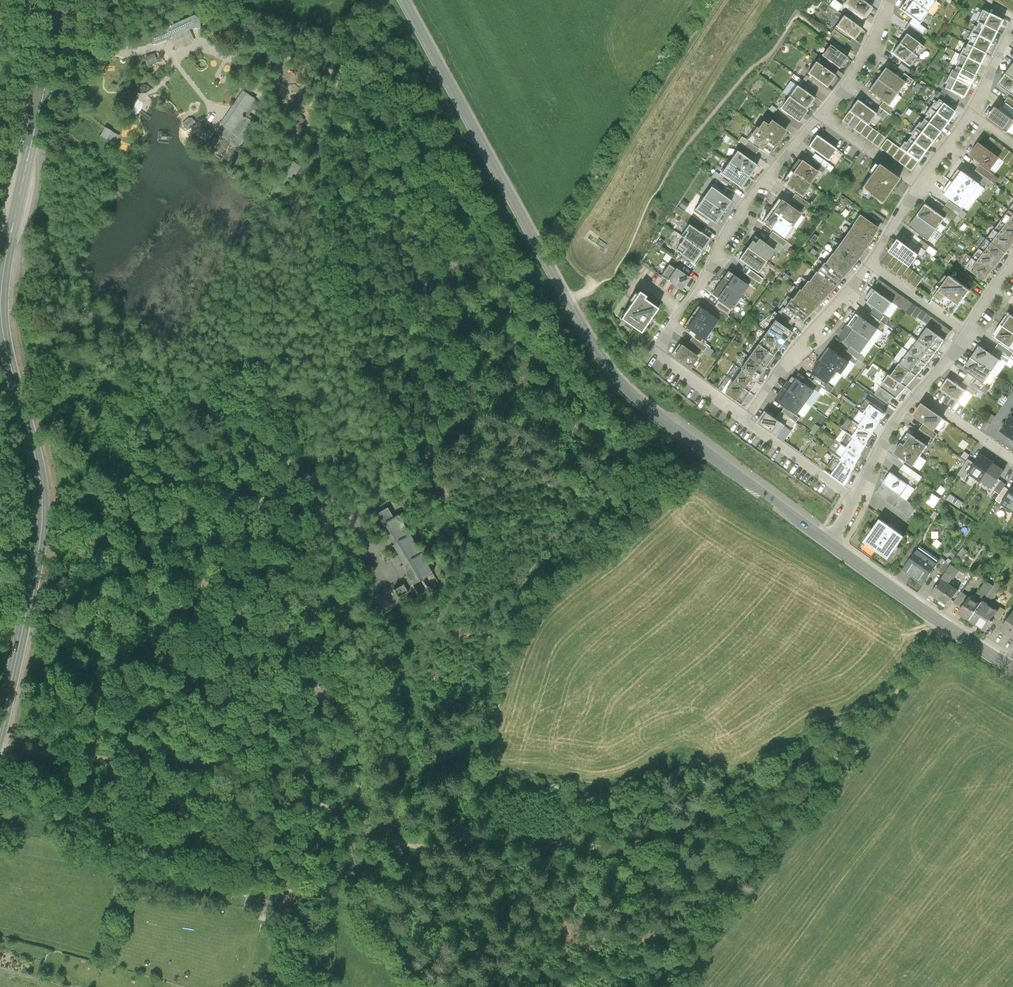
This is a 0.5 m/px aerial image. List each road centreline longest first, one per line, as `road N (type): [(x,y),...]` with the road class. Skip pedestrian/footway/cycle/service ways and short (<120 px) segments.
road 1 (track): [(946,625),(870,728),(825,742),(730,804),(628,854),(551,842),(442,847),(383,839),(310,800),(186,761),(0,753)]
road 2 (secondary): [(73,0),(2,281),(2,322),(43,505),(0,717)]
road 3 (tertiary): [(404,0),(611,375),(828,542)]
road 4 (residential): [(889,0),(867,50),(733,219),(696,295),(661,340),(662,358),(743,419)]
road 5 (track): [(567,301),(605,279),(625,253),(663,164),(754,25)]
road 6 (residential): [(1012,18),(967,112),(870,263)]
road 7 (tertiary): [(828,542),(1012,668)]
road 8 (track): [(314,645),(309,616),(257,507),(289,462)]
road 9 (residential): [(870,263),(743,419)]
road 10 (track): [(338,819),(326,967),(314,986)]
road 11 (residential): [(743,419),(857,500)]
road 12 (residential): [(857,500),(920,393)]

